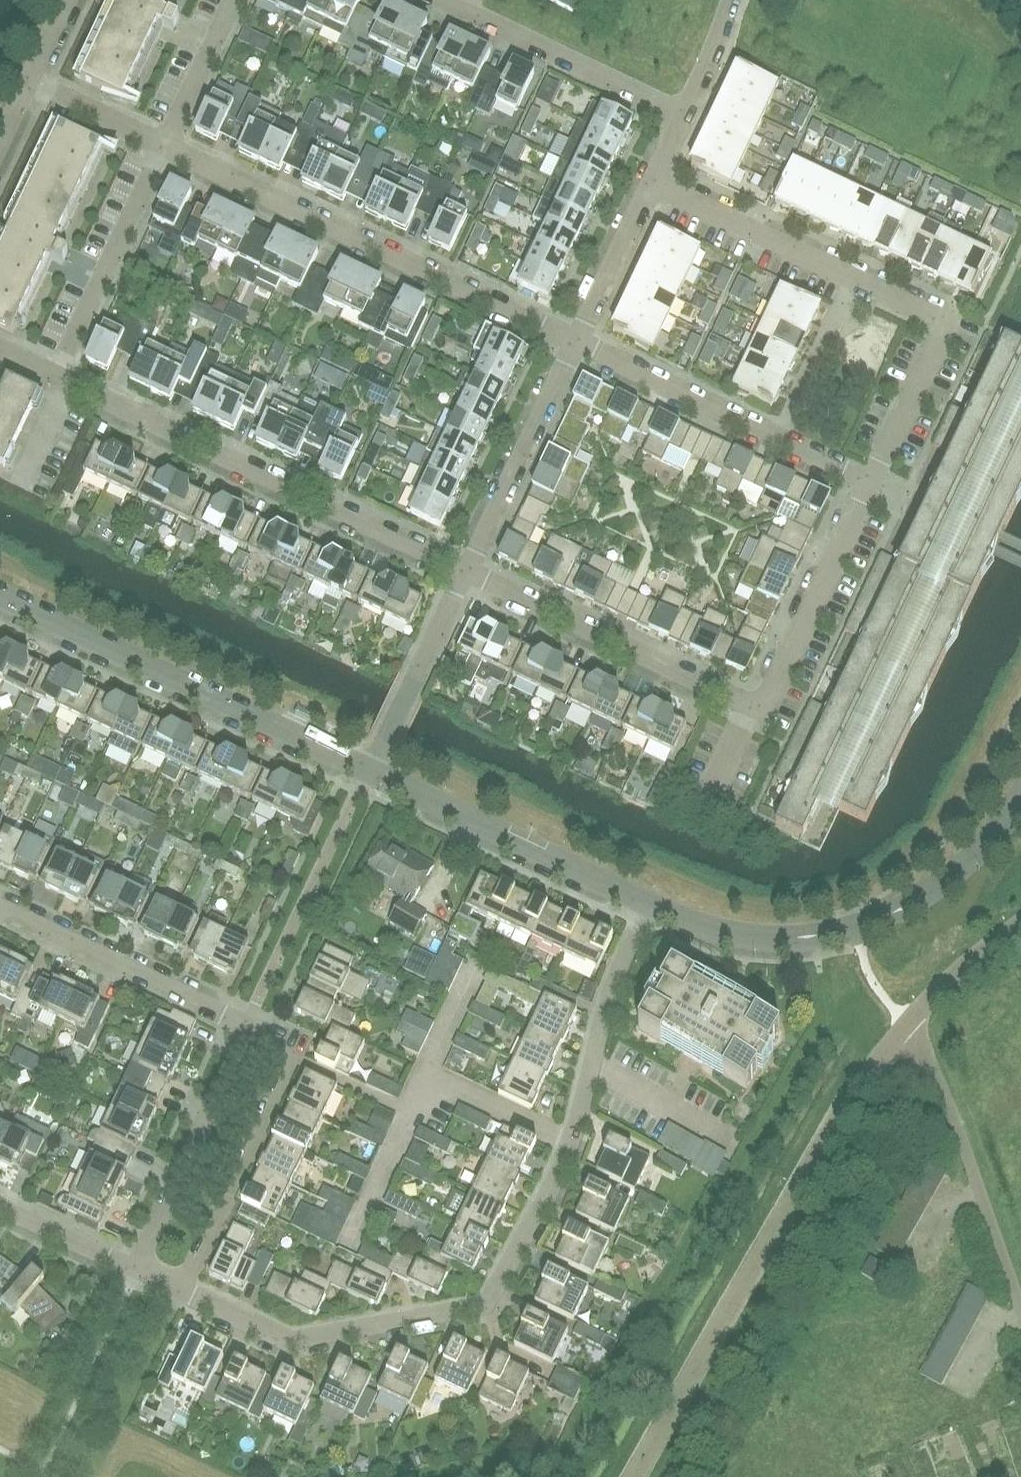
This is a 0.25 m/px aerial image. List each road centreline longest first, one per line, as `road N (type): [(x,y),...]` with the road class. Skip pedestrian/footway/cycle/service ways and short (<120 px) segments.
road 1 (residential): [(192,1298),(290,1339),(480,1305),(496,1292),(567,1143),(644,903)]
road 2 (unclassified): [(636,1476),(860,1082),(910,1024)]
road 3 (residential): [(869,483),(949,323),(653,182)]
road 4 (residential): [(465,575),(55,379)]
road 5 (residential): [(572,345),(169,144)]
road 6 (tertiary): [(1020,798),(954,874),(858,929),(775,939),(702,928),(644,903)]
road 7 (tertiary): [(367,776),(0,598)]
road 8 (residential): [(869,483),(572,345)]
road 9 (residential): [(755,709),(465,575)]
road 10 (residential): [(192,1298),(297,1065),(242,1038)]
road 11 (tertiary): [(644,903),(367,776)]
road 12 (unclassified): [(1020,1302),(910,1024)]
road 13 (residential): [(242,1038),(247,1028),(0,909)]
road 14 (residential): [(678,117),(436,0)]
road 15 (residential): [(55,379),(169,144)]
road 16 (residential): [(138,1272),(242,1038)]
road 17 (residential): [(465,575),(572,345)]
road 18 (residential): [(755,709),(869,483)]
road 19 (residential): [(367,776),(465,575)]
road 20 (residential): [(572,345),(653,182)]
road 21 (residential): [(169,144),(234,0)]
road 22 (residential): [(0,1205),(138,1272)]
road 23 (unclassified): [(910,1024),(985,946),(1020,924)]
road 24 (residential): [(169,144),(35,83)]
road 25 (residential): [(678,117),(729,0)]

